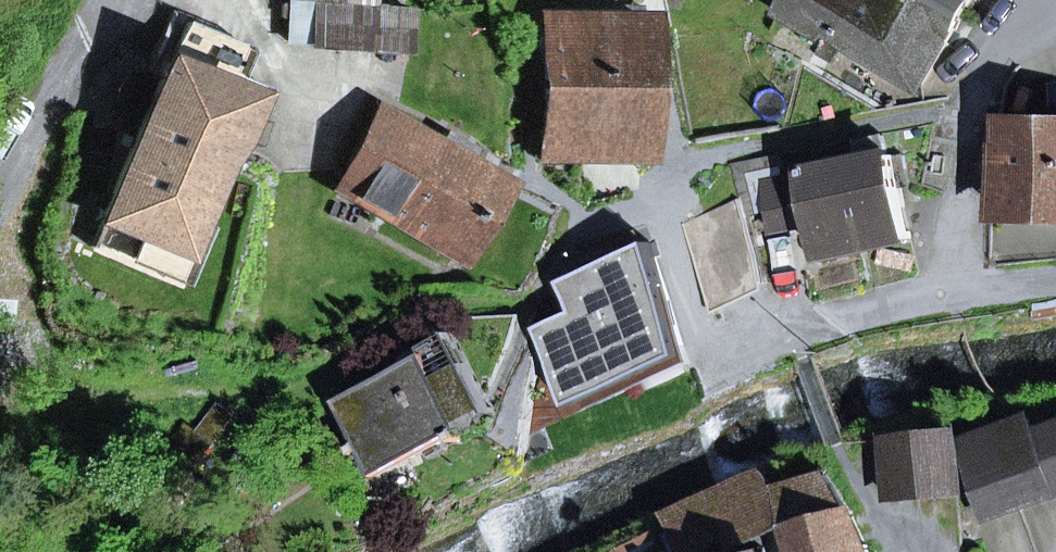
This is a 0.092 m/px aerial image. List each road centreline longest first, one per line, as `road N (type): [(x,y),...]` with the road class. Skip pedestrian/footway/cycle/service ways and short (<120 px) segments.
road 1 (residential): [(1055,5),(981,76),(959,297)]
road 2 (residential): [(105,0),(0,194)]
road 3 (residential): [(959,297),(792,329)]

